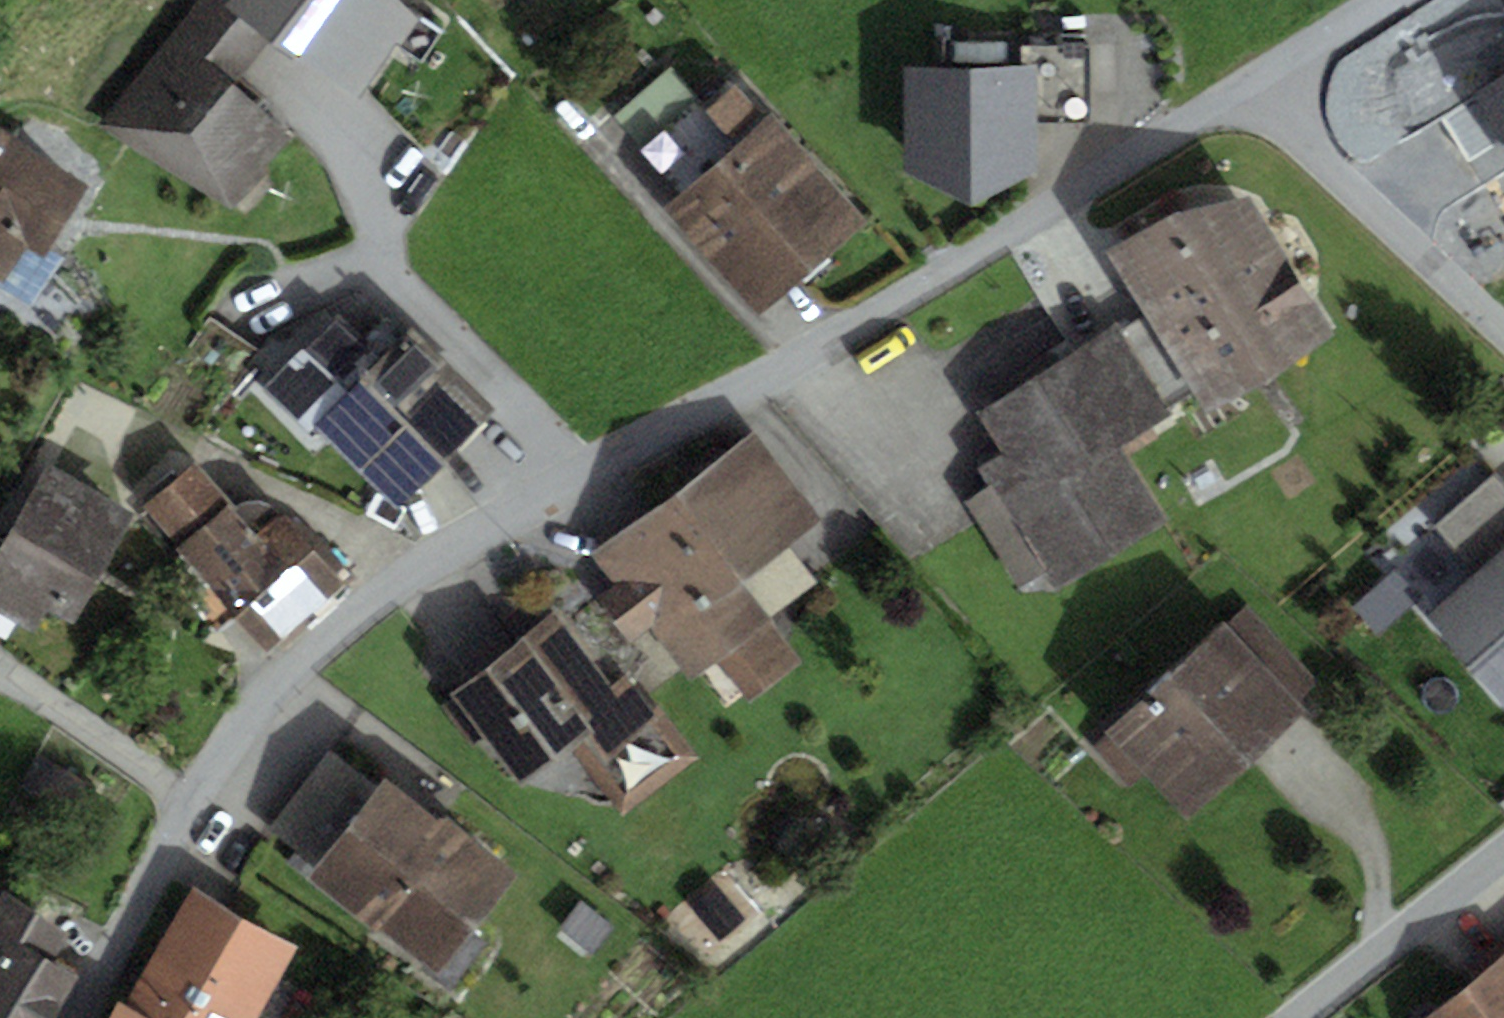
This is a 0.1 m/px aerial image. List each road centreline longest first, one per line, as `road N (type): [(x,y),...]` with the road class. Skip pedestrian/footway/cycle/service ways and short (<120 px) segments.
road 1 (residential): [(76,1017),(192,797),(246,719),(383,594),(509,513),(1045,213),(1252,83)]
road 2 (residential): [(1252,83),(1503,337)]
road 3 (residential): [(1503,854),(1301,1017)]
road 4 (residential): [(1252,83),(1386,0)]

